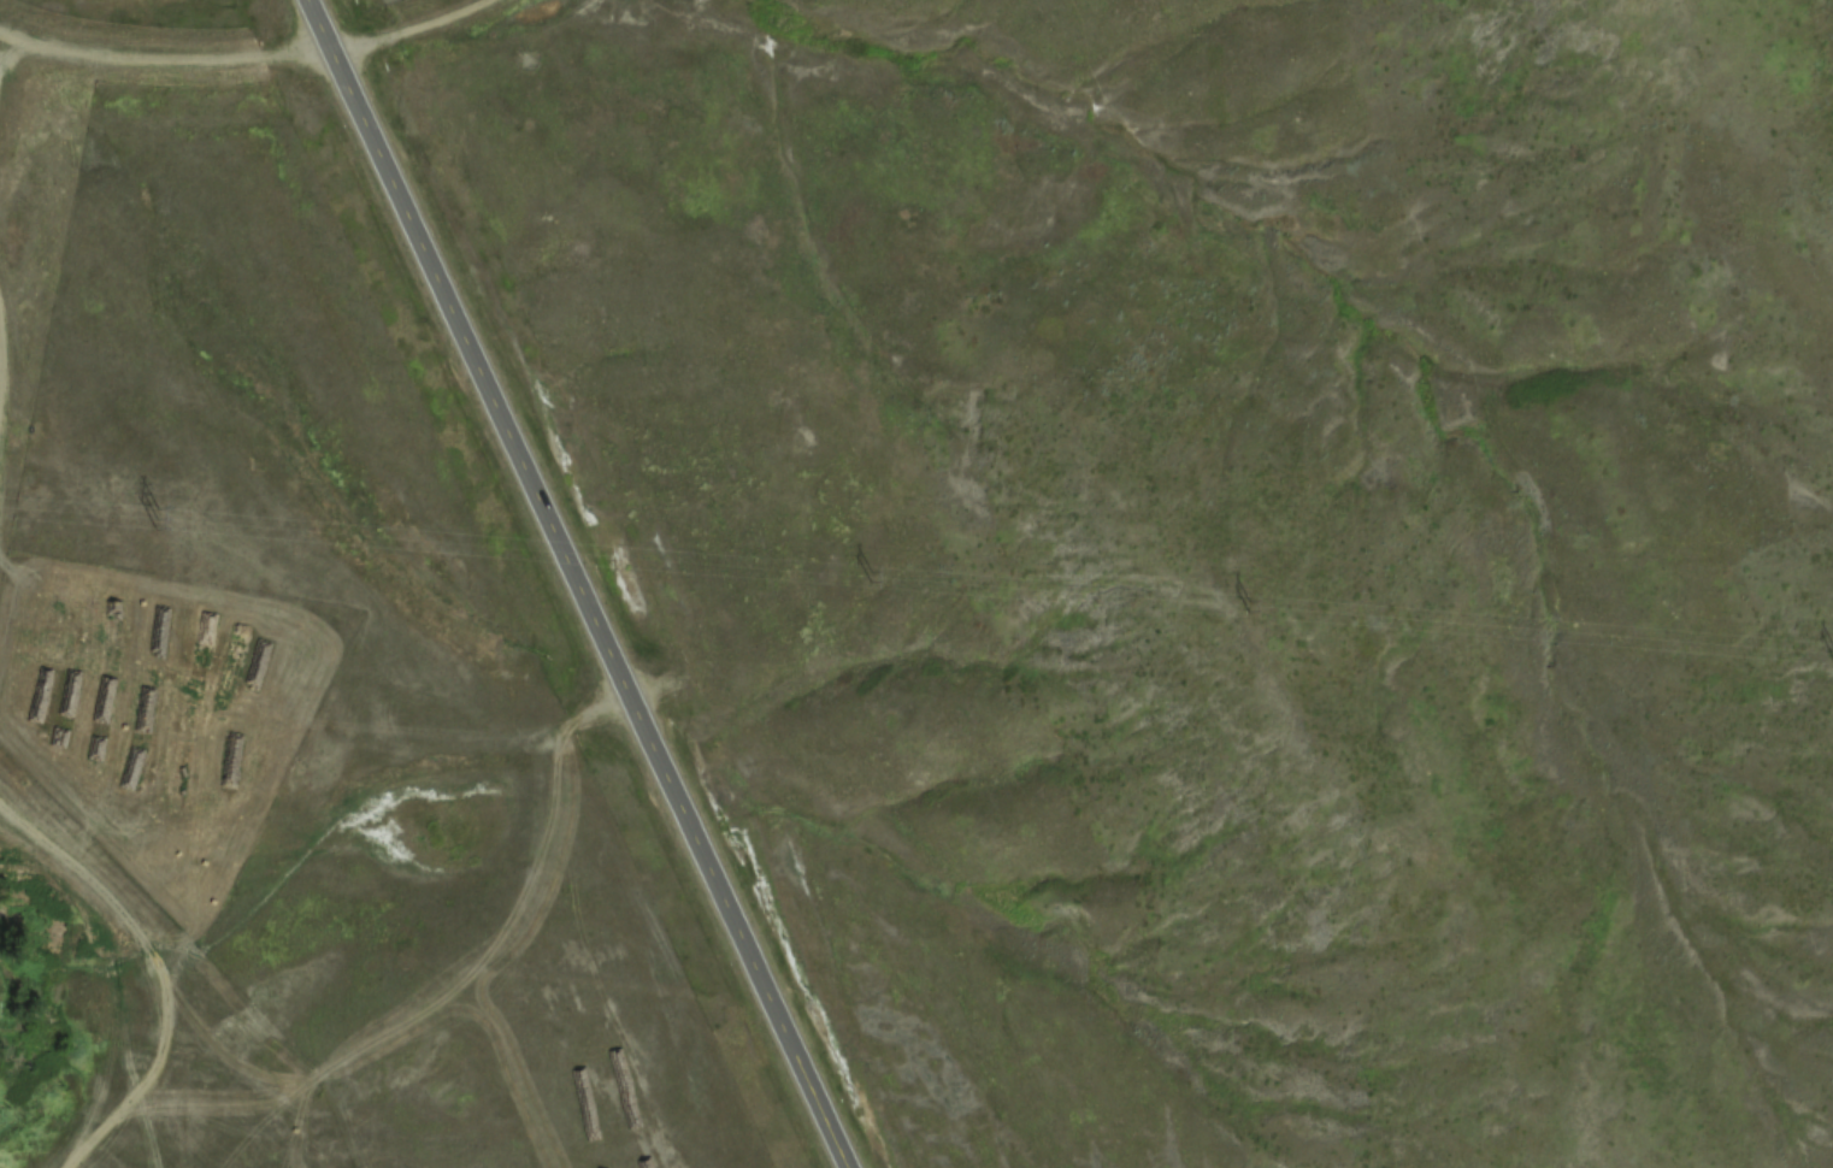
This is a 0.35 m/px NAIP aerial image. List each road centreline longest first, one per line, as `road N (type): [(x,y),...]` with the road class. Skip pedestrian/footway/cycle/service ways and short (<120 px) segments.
road 1 (secondary): [(842,1167),(328,64)]
road 2 (residential): [(499,0),(412,40),(328,64),(224,78),(140,76),(0,43)]

